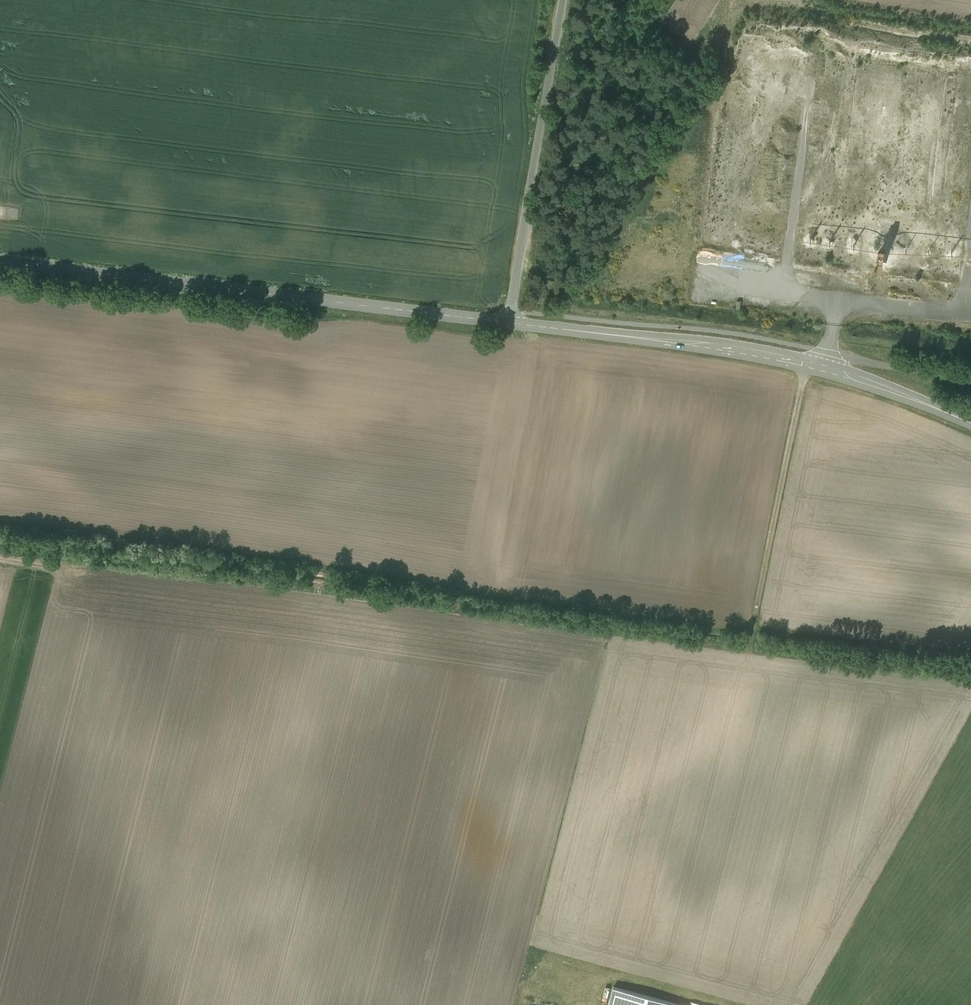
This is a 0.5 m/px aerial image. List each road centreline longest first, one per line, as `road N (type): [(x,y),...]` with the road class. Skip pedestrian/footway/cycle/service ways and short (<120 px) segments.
road 1 (tertiary): [(508,322),(0,262)]
road 2 (tertiary): [(970,423),(807,363),(508,322)]
road 3 (unclassified): [(508,322),(563,0)]
road 4 (track): [(807,363),(750,650)]

